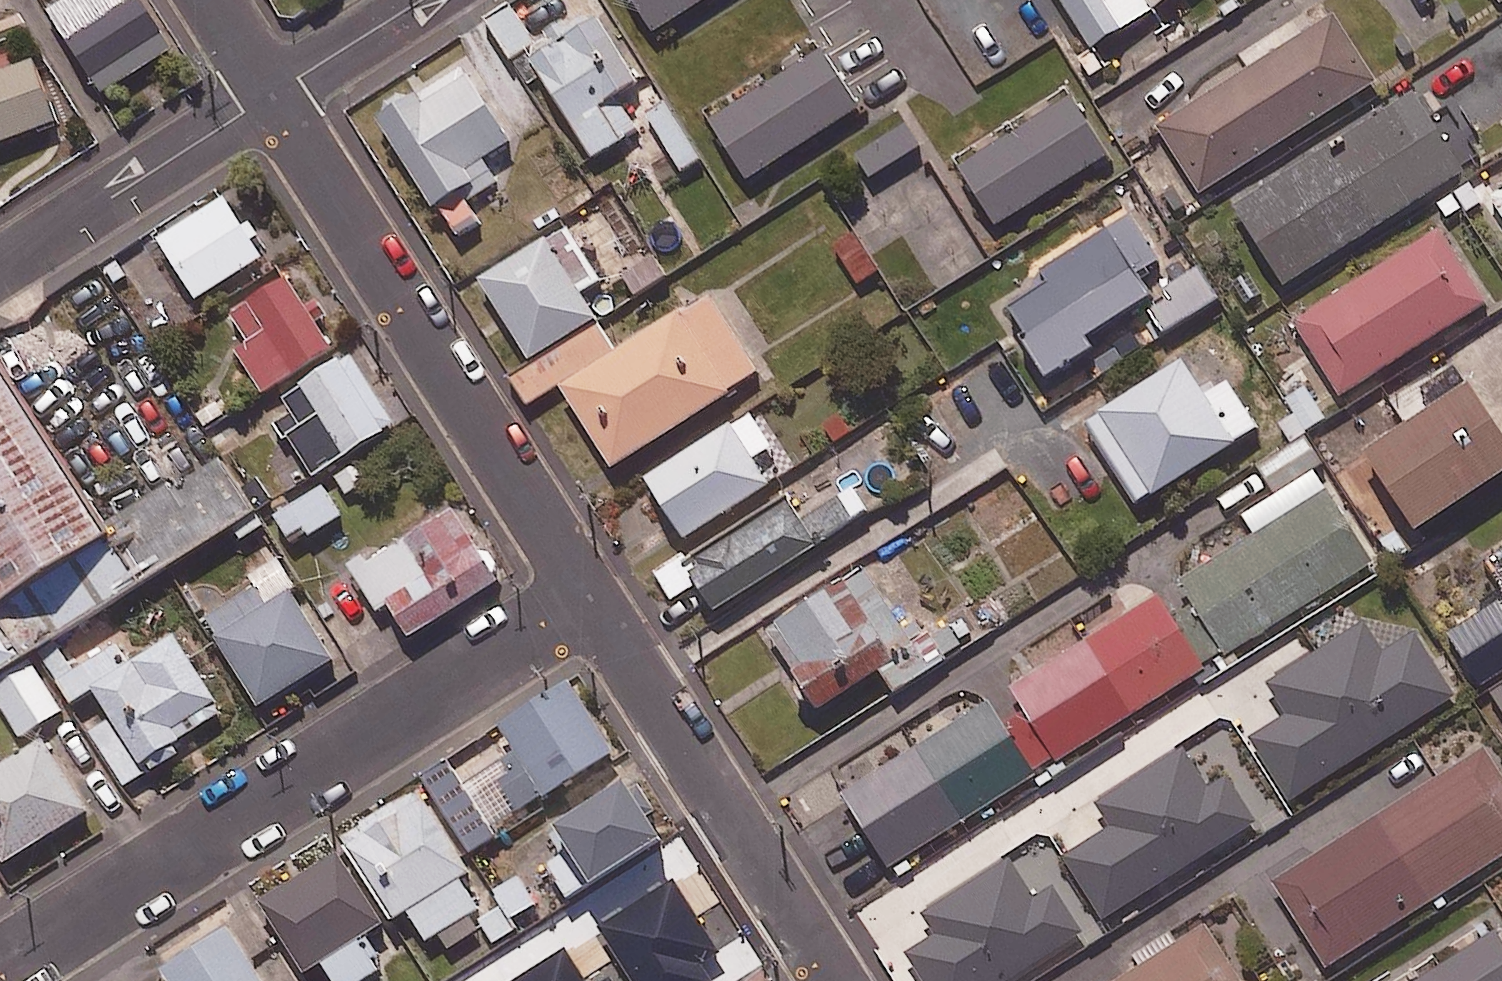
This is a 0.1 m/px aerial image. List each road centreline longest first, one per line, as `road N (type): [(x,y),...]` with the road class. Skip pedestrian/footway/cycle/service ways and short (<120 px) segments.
road 1 (residential): [(0,964),(585,591)]
road 2 (residential): [(272,95),(585,591)]
road 3 (residential): [(585,591),(833,980)]
road 4 (residential): [(272,95),(0,267)]
road 5 (residential): [(421,0),(272,95)]

